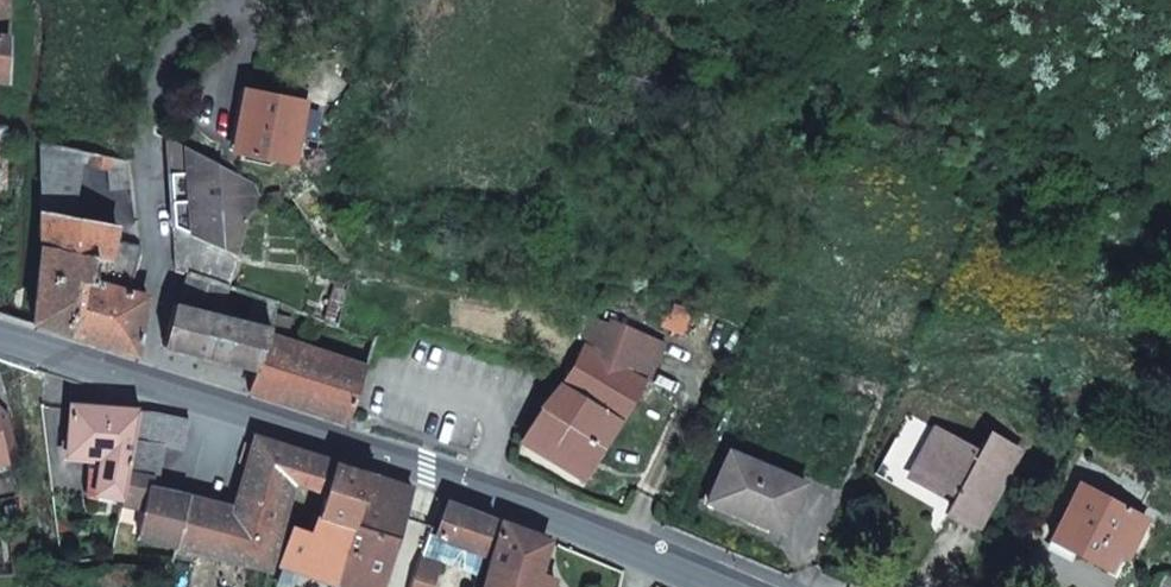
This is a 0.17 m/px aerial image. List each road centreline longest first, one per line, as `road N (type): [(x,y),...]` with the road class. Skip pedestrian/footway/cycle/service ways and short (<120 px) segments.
road 1 (primary): [(143,382),(427,470),(737,586)]
road 2 (residential): [(143,382),(162,302),(145,139),(158,57),(219,0)]
road 3 (primary): [(0,337),(143,382)]

